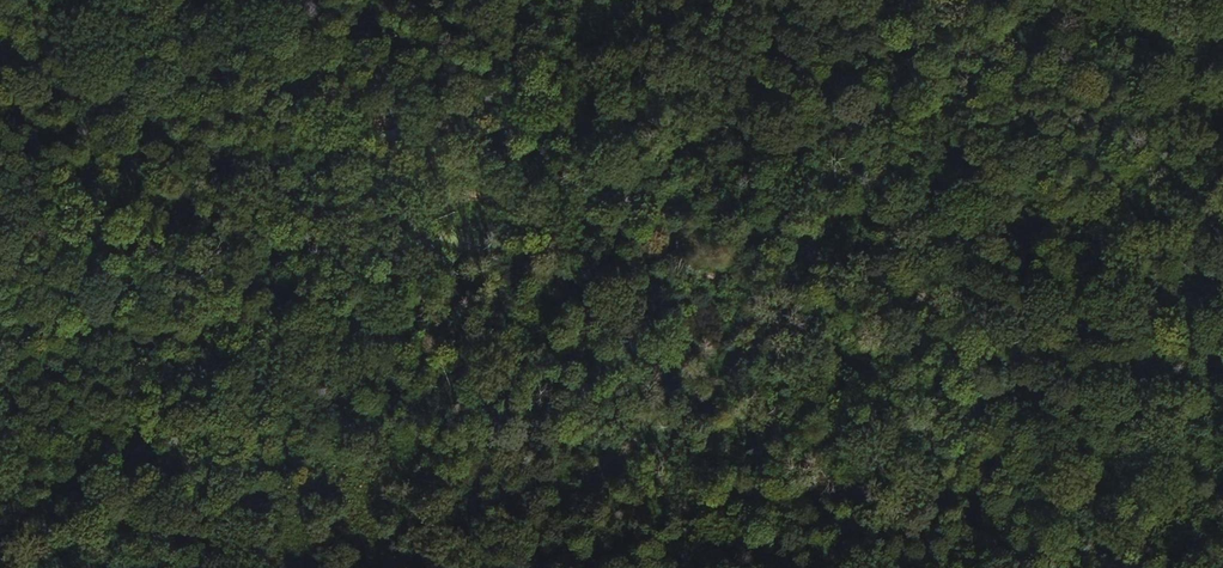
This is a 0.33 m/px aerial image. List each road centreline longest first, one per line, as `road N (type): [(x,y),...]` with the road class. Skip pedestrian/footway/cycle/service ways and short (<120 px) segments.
road 1 (track): [(919,412),(654,262),(555,257),(511,290),(461,280),(213,138)]
road 2 (track): [(5,567),(213,138),(316,0)]
road 3 (track): [(0,10),(213,138)]
road 4 (track): [(882,567),(919,412)]

